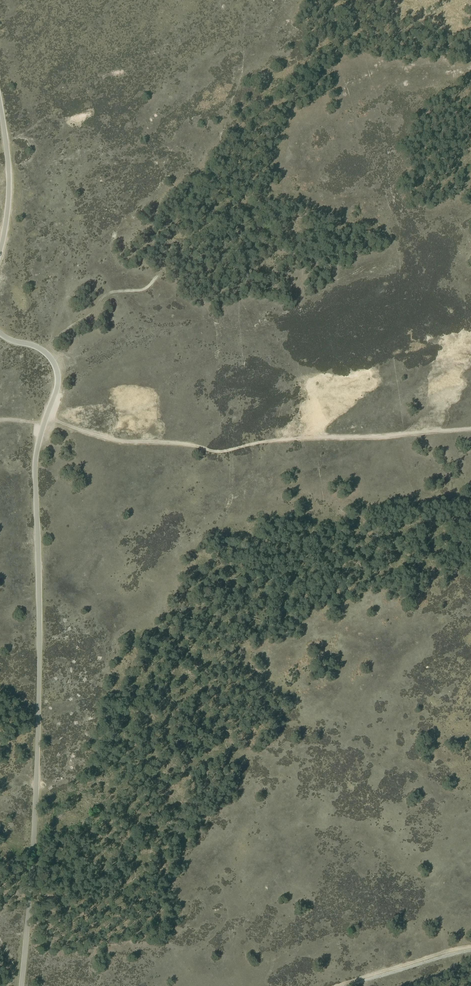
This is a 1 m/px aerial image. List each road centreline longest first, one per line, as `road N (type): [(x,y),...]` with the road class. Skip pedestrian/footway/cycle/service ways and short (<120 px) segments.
road 1 (unclassified): [(21,985),(36,772),(35,465),(58,372),(38,348),(0,333)]
road 2 (track): [(470,429),(270,441),(216,453),(45,422)]
road 3 (track): [(470,947),(331,985)]
road 4 (unclassified): [(0,248),(9,187),(0,110)]

